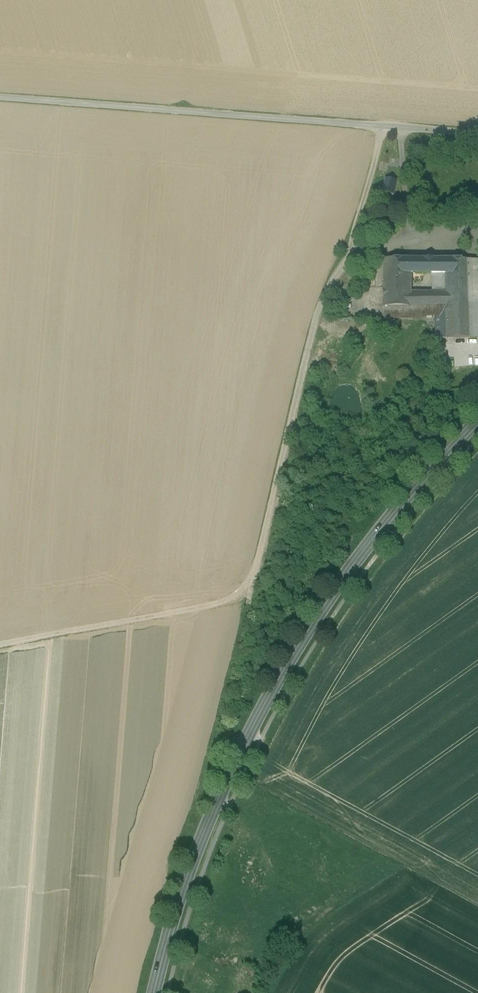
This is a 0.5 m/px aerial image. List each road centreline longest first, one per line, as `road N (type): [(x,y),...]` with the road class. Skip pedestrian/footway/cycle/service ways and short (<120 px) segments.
road 1 (track): [(384,127),(358,221),(309,342),(248,594),(0,644)]
road 2 (primary): [(477,421),(381,528),(274,688),(218,800),(154,992)]
road 3 (unclassified): [(477,134),(0,99)]
road 4 (track): [(340,269),(350,258),(477,225)]

